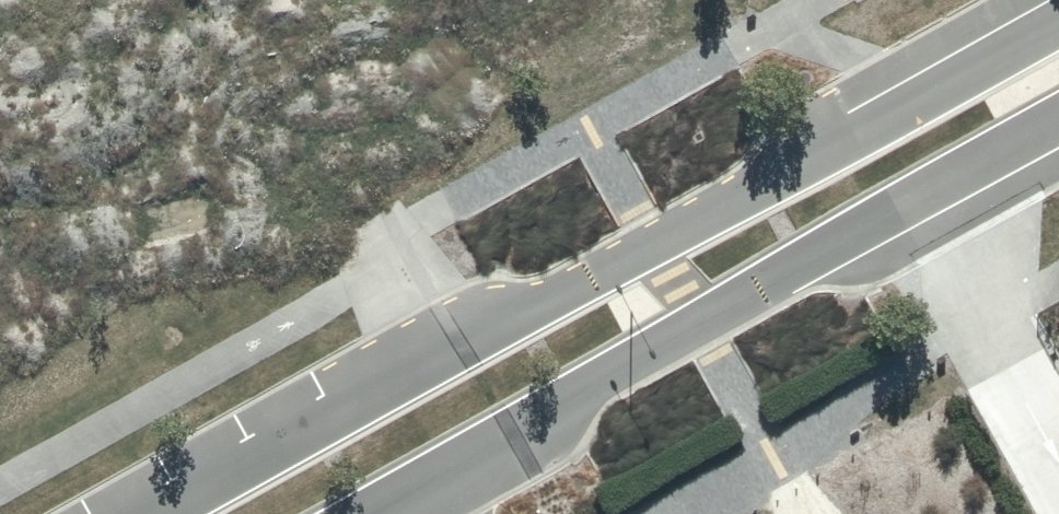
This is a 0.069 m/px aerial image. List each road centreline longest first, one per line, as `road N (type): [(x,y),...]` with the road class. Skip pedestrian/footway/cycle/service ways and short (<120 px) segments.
road 1 (unclassified): [(182,513),(1058,22)]
road 2 (unclassified): [(1058,132),(367,513)]

